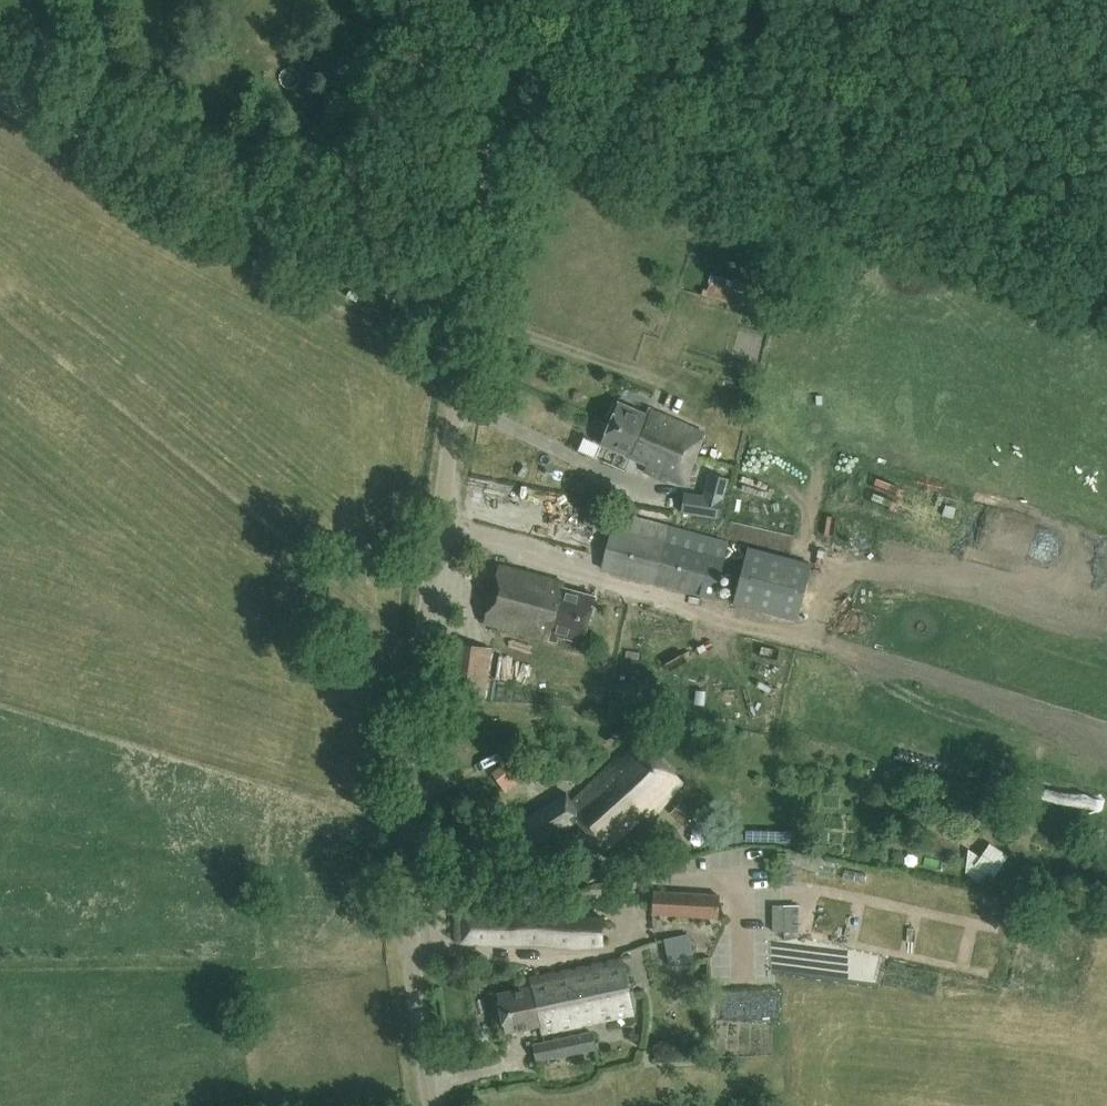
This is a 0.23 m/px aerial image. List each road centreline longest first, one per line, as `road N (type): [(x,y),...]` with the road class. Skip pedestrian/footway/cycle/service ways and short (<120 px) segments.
road 1 (unclassified): [(436,1105),(412,944),(418,669),(463,359)]
road 2 (unclassified): [(401,295),(0,92)]
road 3 (unclassified): [(477,265),(511,89),(564,0)]

